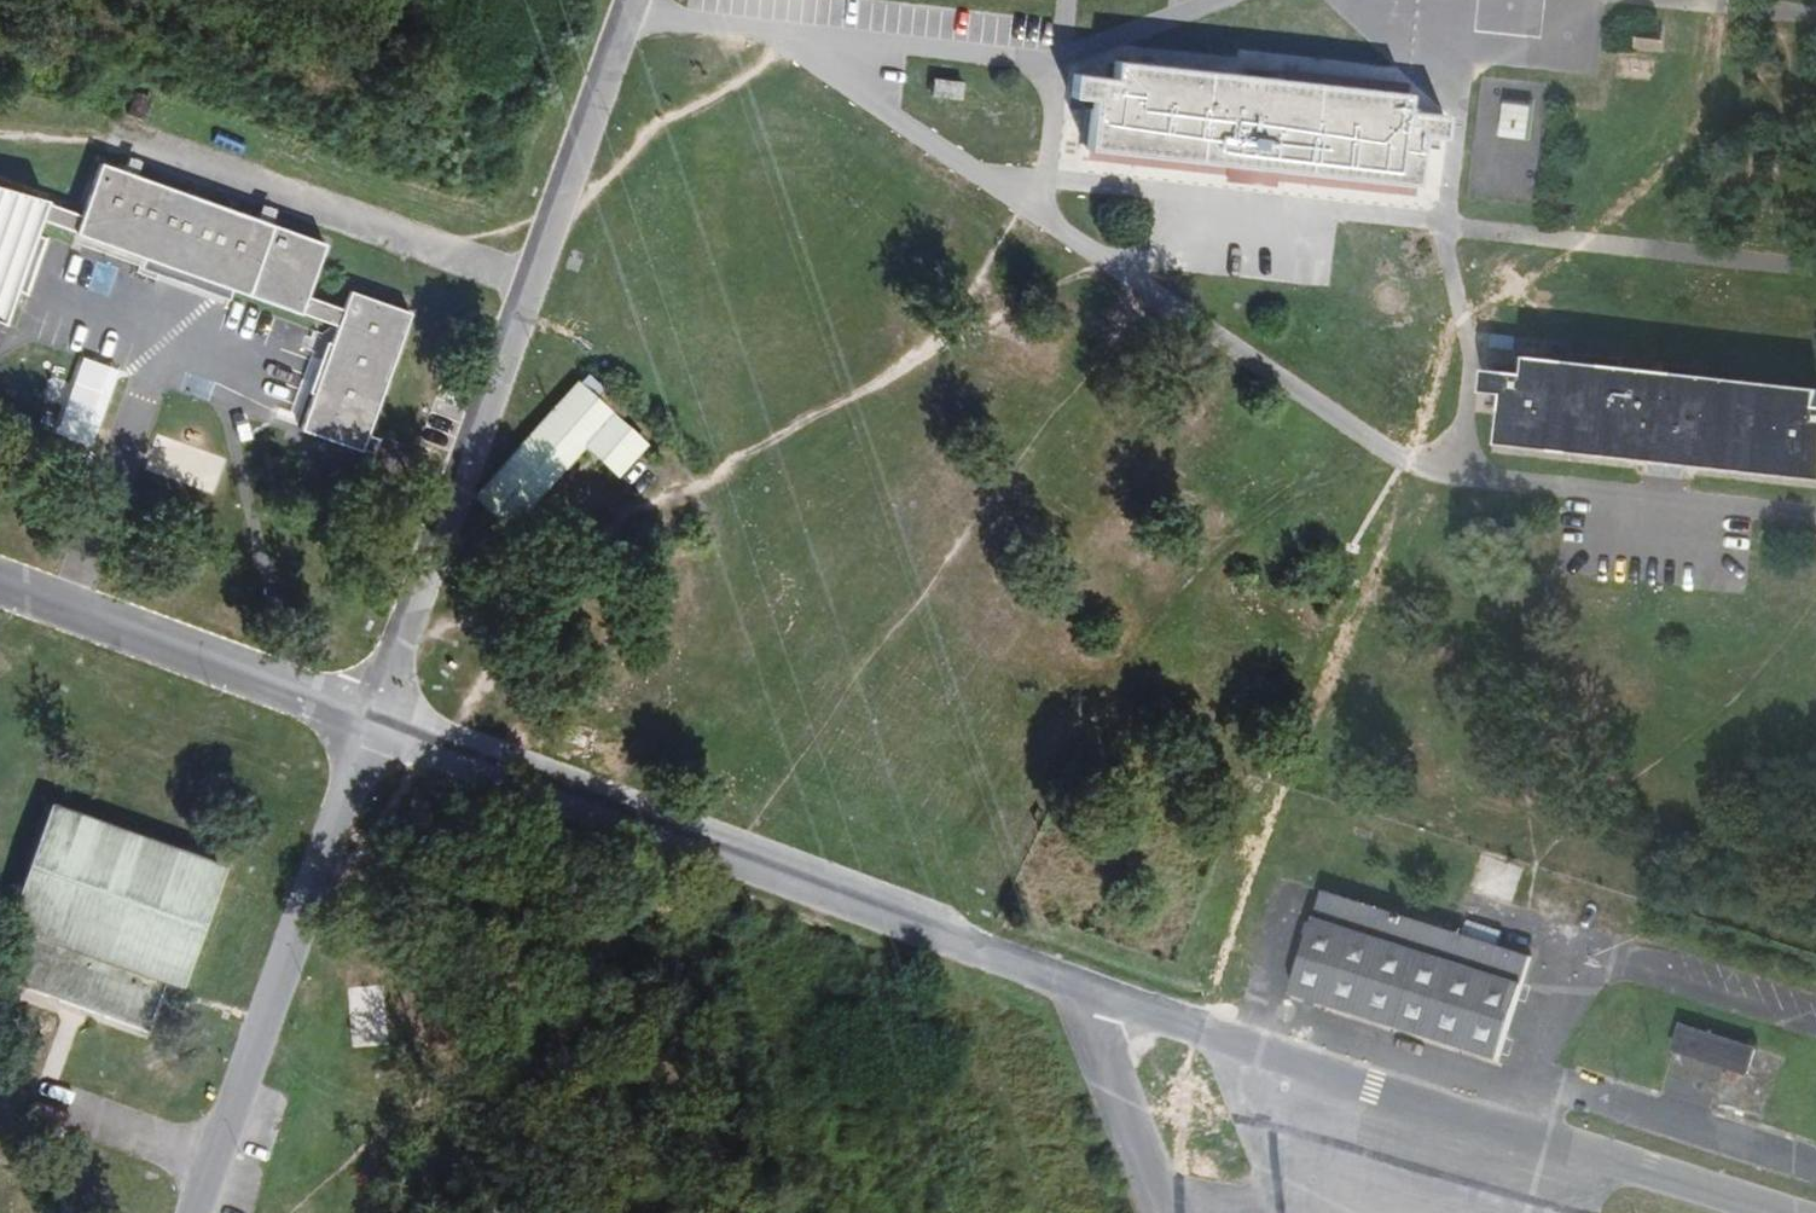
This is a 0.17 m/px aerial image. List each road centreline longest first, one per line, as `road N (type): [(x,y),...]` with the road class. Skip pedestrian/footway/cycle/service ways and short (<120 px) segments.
road 1 (unclassified): [(792,31),(1023,203),(1398,457),(1427,466),(1459,454)]
road 2 (unclassified): [(374,718),(1087,991)]
road 3 (unclassified): [(374,718),(630,11)]
road 4 (unclassified): [(195,1212),(374,718)]
road 5 (unclassified): [(1087,991),(1525,1129)]
road 6 (unclassified): [(0,582),(374,718)]
road 7 (unclassified): [(1459,454),(1485,476),(1815,514)]
road 8 (unclassified): [(1525,1129),(1794,1212)]
road 9 (unclassified): [(792,31),(1054,63)]
road 10 (unclassified): [(1389,0),(1426,17),(1459,99),(1446,226)]
road 11 (unclassified): [(1169,1212),(1094,1032),(1087,991)]
road 12 (unclassified): [(1459,454),(1470,339),(1446,226)]
road 13 (unclassified): [(1054,63),(1215,0)]
road 14 (unclassified): [(630,11),(792,31)]

